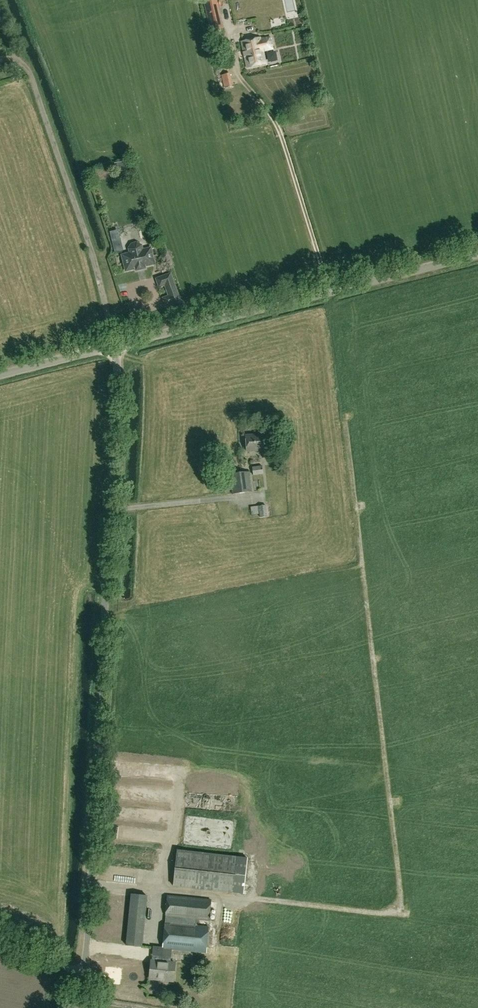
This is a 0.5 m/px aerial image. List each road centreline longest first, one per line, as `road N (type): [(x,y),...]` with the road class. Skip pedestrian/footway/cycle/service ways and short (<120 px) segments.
road 1 (unclassified): [(71,1007),(88,905),(116,348)]
road 2 (unclassified): [(116,348),(477,254)]

